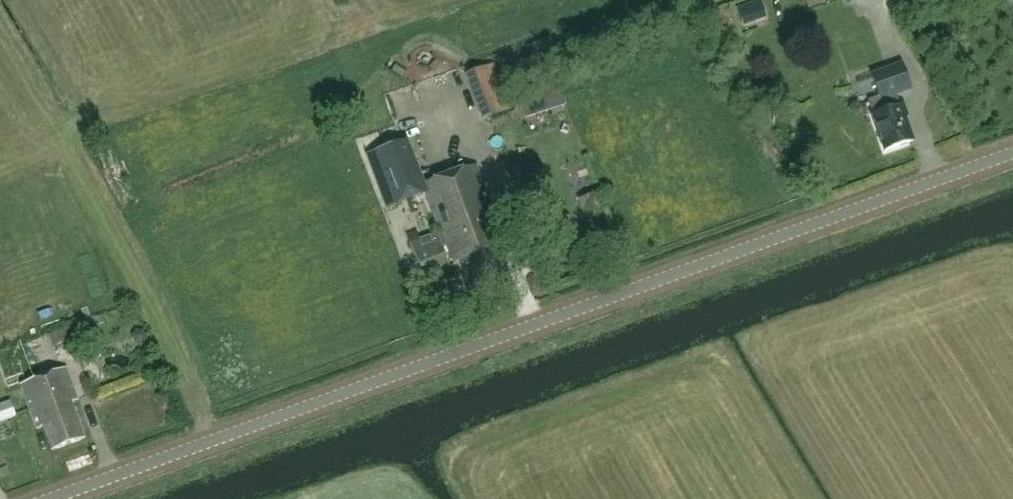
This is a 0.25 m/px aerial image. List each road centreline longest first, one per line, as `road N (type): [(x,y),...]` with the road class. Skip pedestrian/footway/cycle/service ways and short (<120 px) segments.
road 1 (unclassified): [(56,498),(1012,155)]

